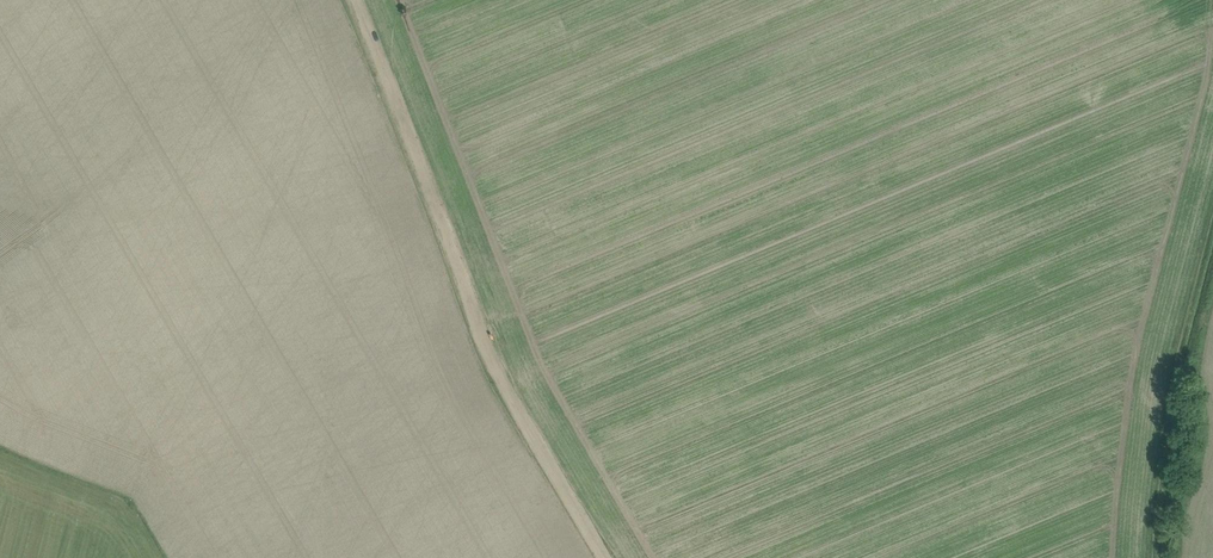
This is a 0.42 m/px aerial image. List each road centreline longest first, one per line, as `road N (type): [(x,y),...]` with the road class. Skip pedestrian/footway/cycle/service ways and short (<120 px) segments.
road 1 (track): [(606,557),(493,364),(356,0)]

